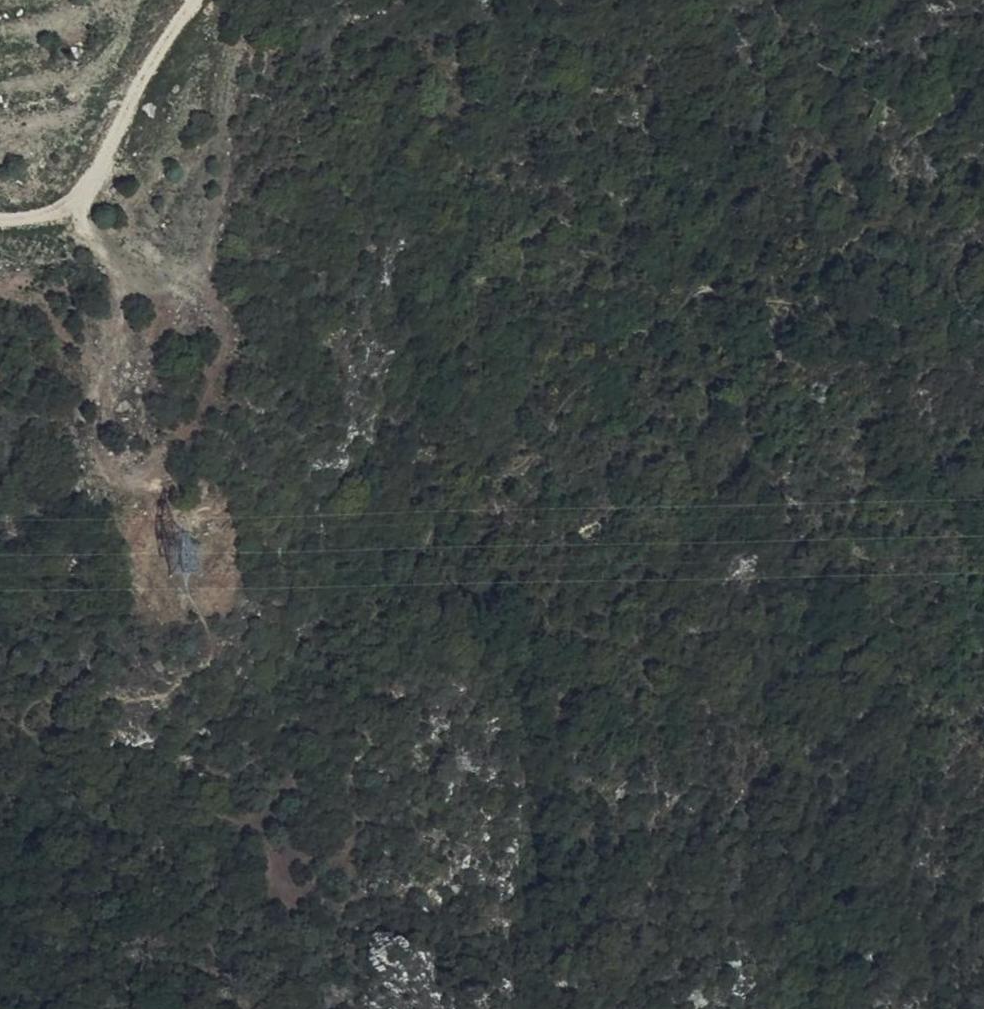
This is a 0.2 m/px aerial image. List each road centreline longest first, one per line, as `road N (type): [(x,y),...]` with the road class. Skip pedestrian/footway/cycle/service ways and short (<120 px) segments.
road 1 (track): [(196,0),(148,69),(90,184),(70,205),(29,220),(0,217)]

